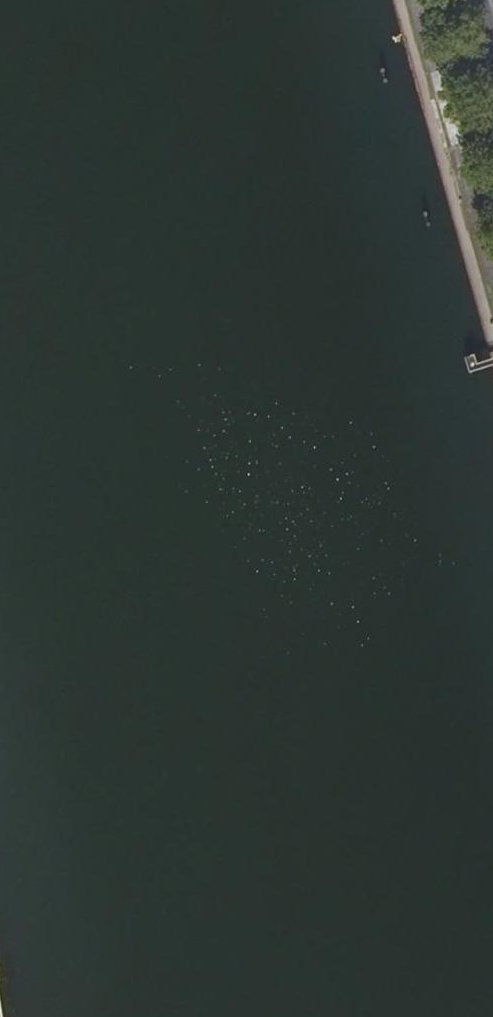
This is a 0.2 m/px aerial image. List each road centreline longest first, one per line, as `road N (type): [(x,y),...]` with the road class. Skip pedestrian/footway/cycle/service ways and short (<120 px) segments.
road 1 (secondary): [(460,0),(492,118)]

